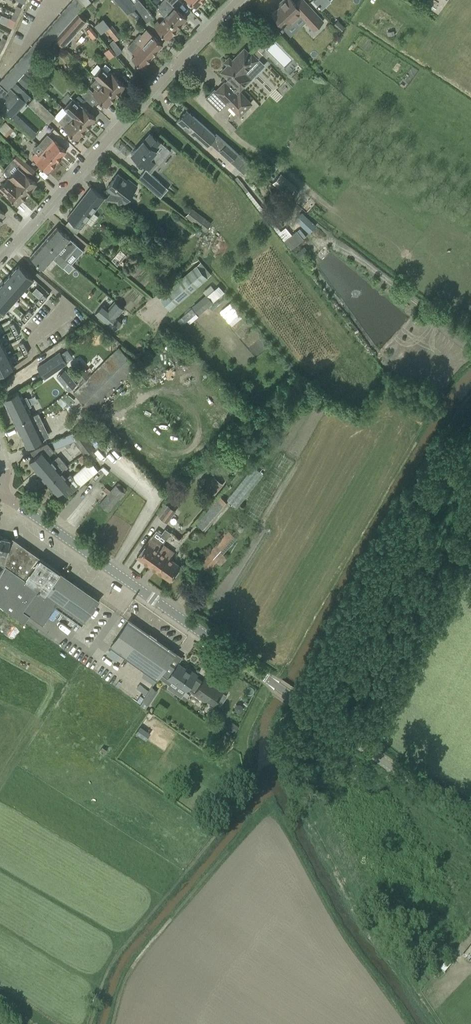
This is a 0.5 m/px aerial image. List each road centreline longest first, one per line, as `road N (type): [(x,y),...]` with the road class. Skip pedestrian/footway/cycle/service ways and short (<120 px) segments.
road 1 (tertiary): [(470,823),(7,499)]
road 2 (residential): [(0,259),(247,0)]

